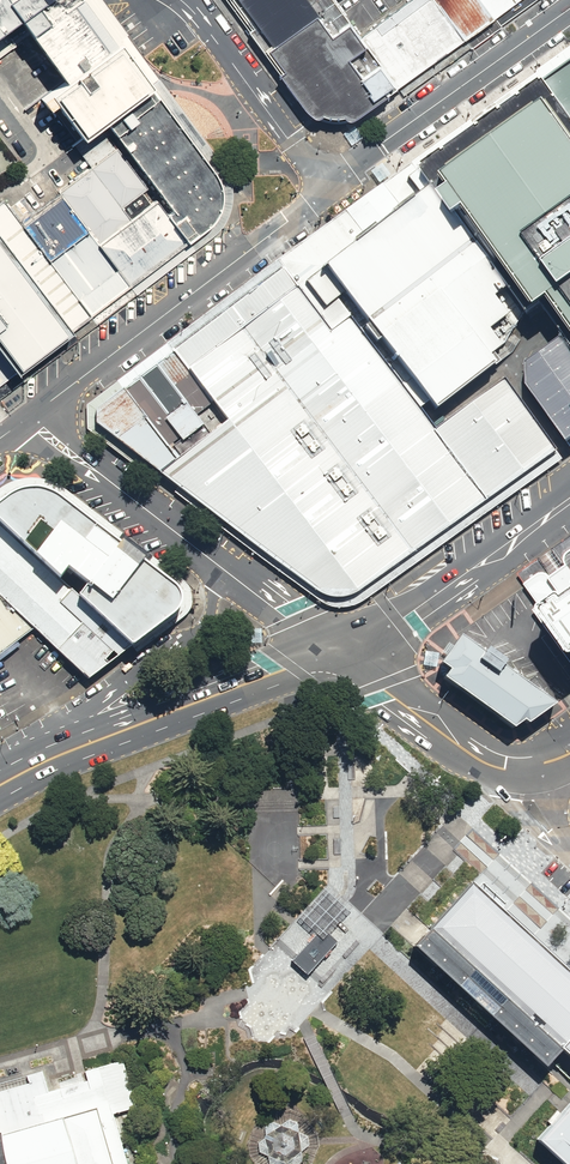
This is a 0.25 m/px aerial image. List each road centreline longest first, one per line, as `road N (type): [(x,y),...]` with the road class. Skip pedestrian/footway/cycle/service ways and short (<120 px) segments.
road 1 (secondary): [(328,185),(30,416)]
road 2 (secondary): [(28,767),(232,688),(332,659)]
road 3 (secondary): [(569,8),(328,185)]
road 4 (unclassified): [(28,767),(204,627),(213,605),(208,557)]
road 5 (secondary): [(569,498),(399,623),(332,659)]
road 6 (tertiary): [(328,185),(180,0)]
road 7 (unclassified): [(208,557),(30,416)]
road 8 (secondary): [(523,767),(485,762),(332,659)]
road 9 (unclassified): [(332,659),(208,557)]

